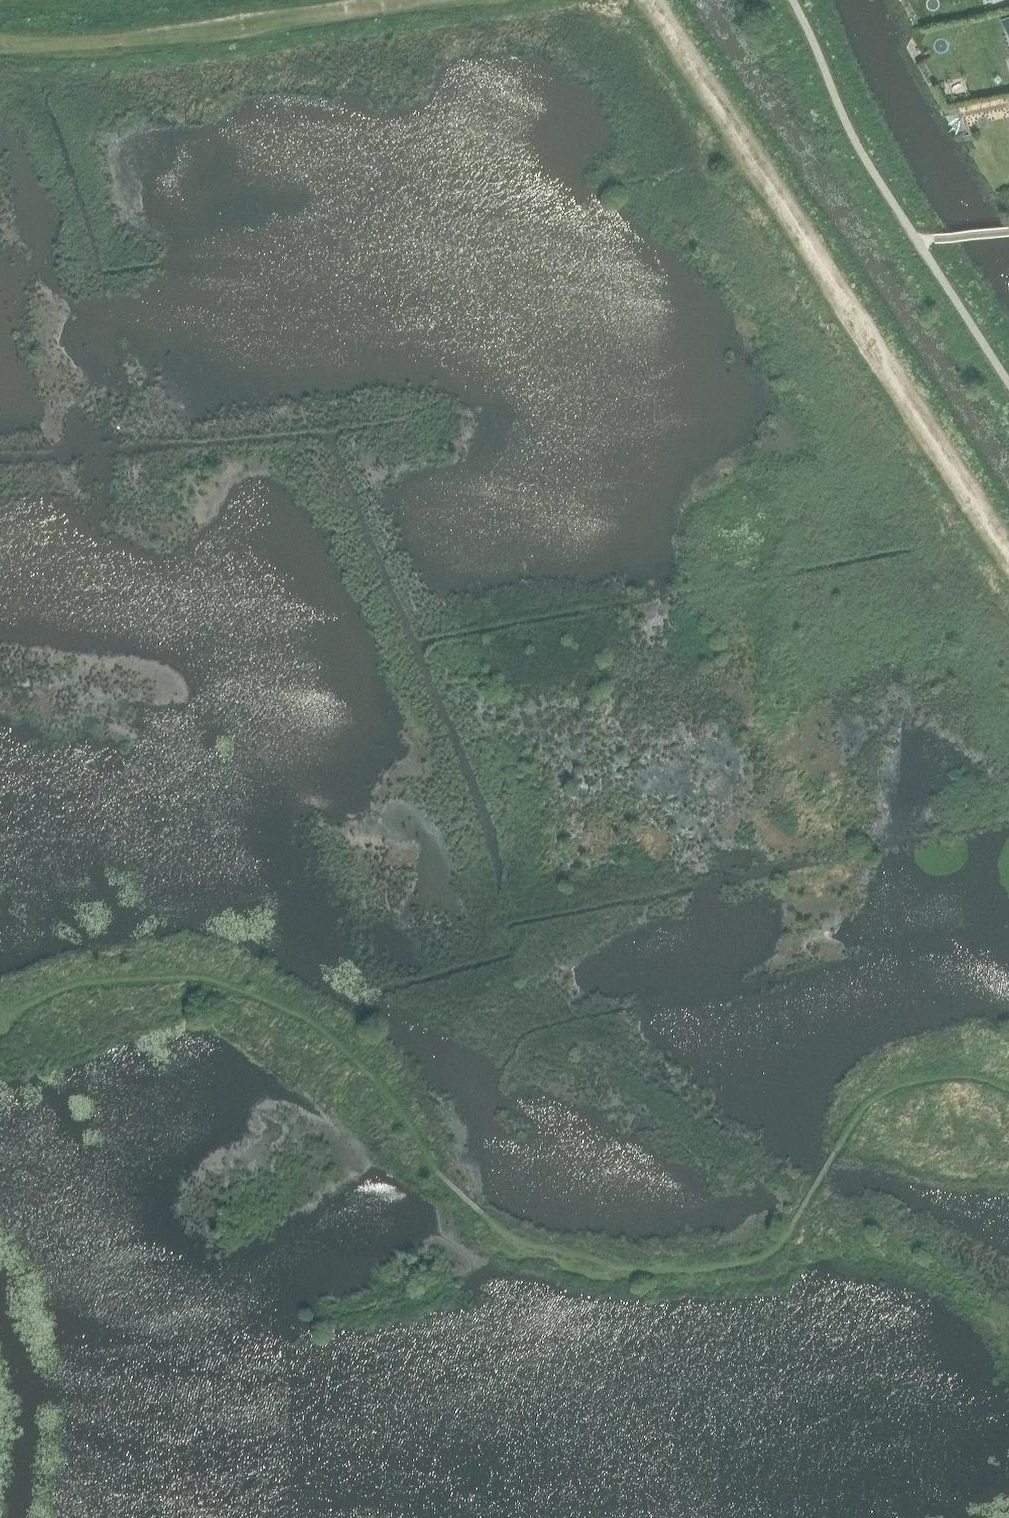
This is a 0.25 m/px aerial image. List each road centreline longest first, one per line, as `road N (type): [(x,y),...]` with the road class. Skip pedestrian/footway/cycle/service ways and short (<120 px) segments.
road 1 (track): [(1008,561),(648,0)]

